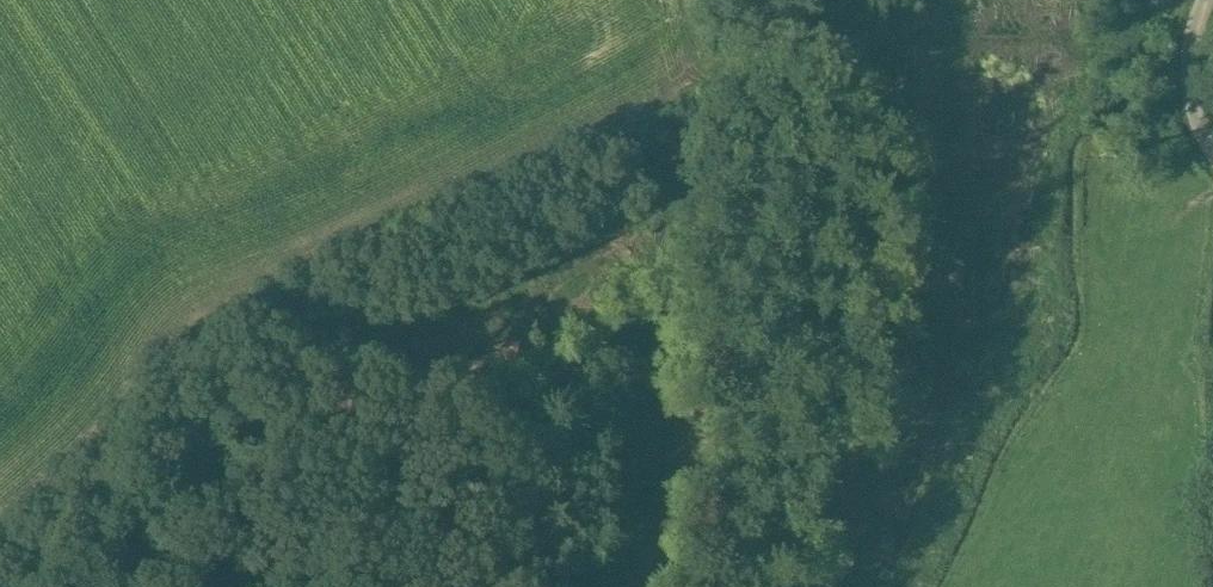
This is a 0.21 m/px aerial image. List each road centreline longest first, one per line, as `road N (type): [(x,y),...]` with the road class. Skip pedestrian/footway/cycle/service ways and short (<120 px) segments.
road 1 (unclassified): [(1204,0),(1188,57),(1196,116),(1212,152)]

